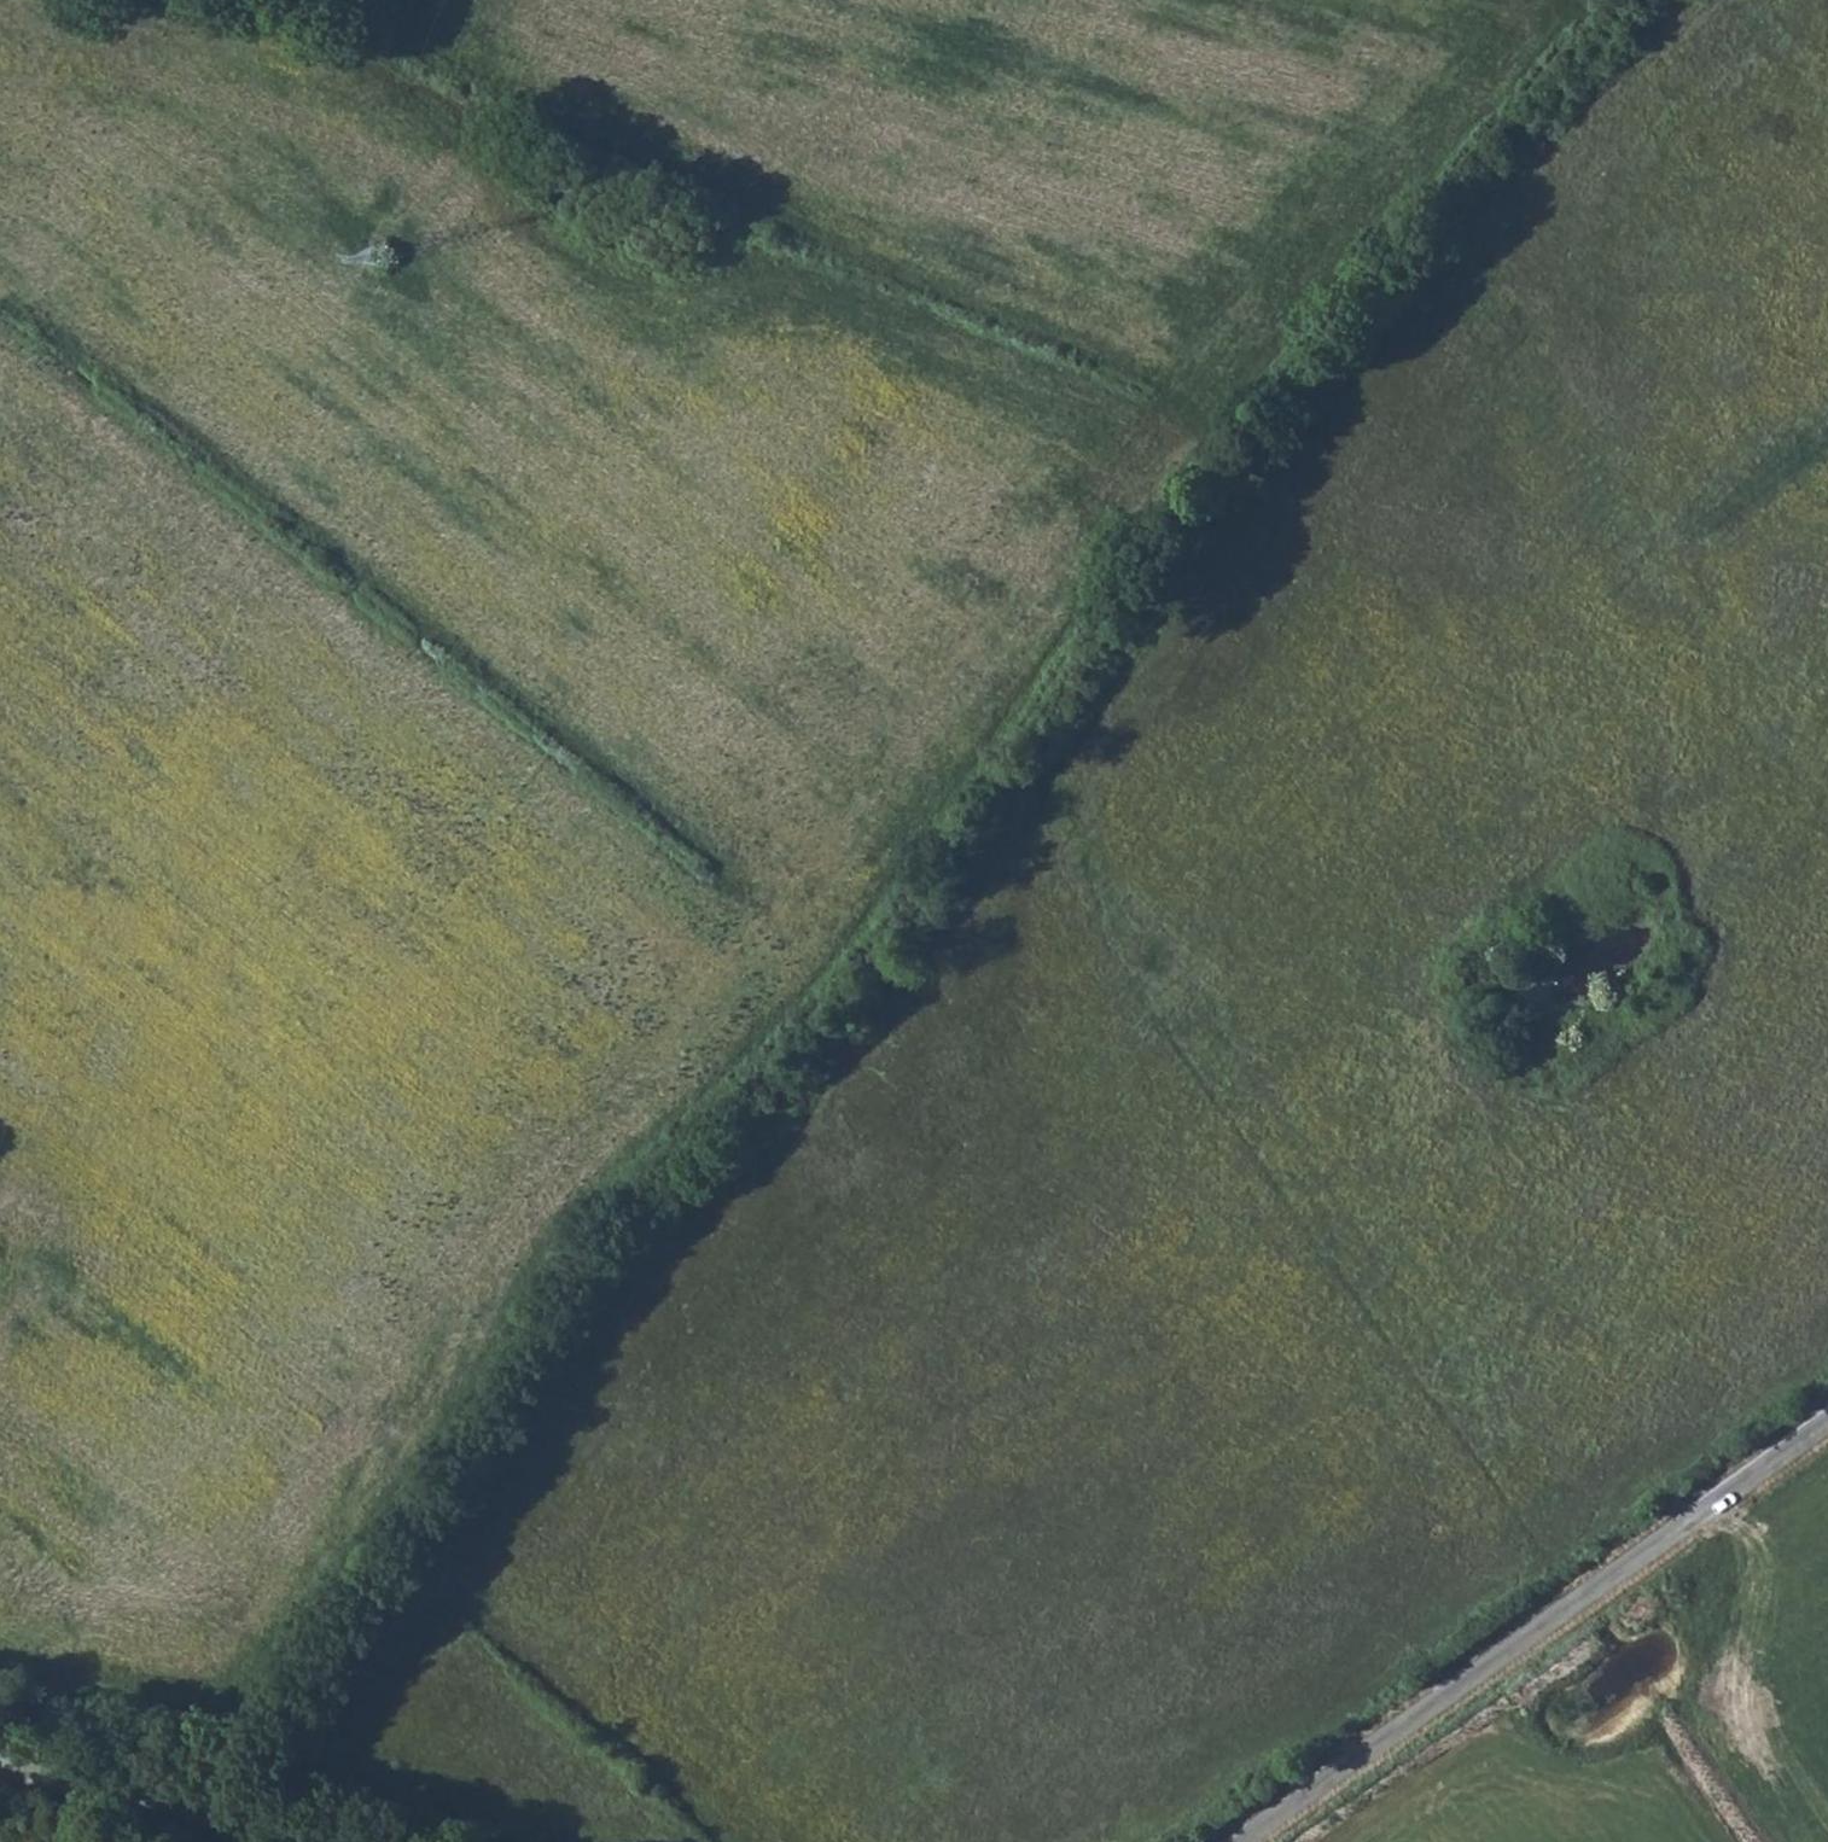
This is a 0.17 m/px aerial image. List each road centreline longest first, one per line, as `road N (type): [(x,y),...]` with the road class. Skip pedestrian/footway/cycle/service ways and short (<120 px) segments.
road 1 (unclassified): [(1250,1841),(1827,1426)]
road 2 (track): [(0,1769),(305,1841)]

